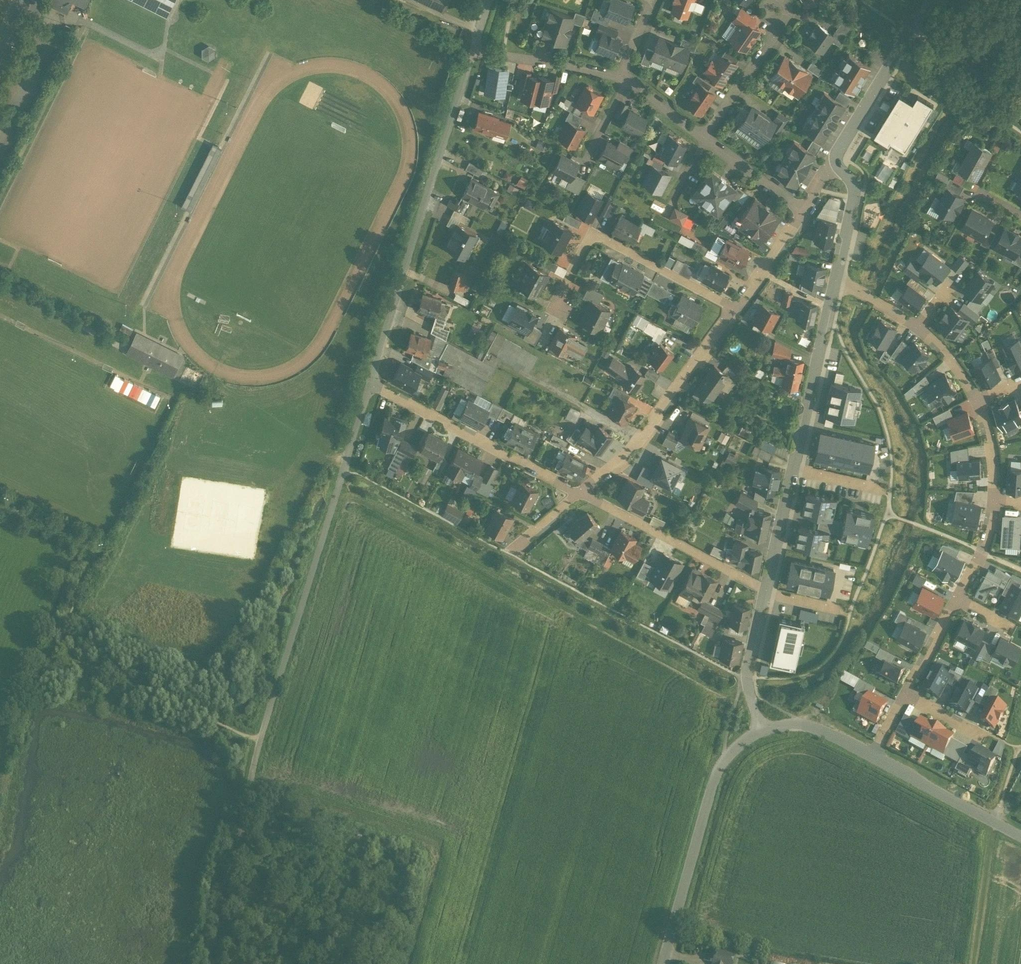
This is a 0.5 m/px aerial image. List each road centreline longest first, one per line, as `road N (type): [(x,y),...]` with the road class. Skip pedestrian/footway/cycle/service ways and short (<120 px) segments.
road 1 (track): [(809,725),(740,678),(343,469)]
road 2 (unclassified): [(343,469),(259,741),(220,963)]
road 3 (residential): [(474,50),(371,383)]
road 4 (unclassified): [(763,729),(735,748),(713,782),(663,963)]
road 5 (residential): [(731,307),(594,232),(551,306)]
road 6 (residential): [(731,307),(627,450),(579,491)]
road 7 (residential): [(579,491),(371,383)]
road 8 (residential): [(764,590),(579,491)]
road 9 (residential): [(793,470),(835,280)]
road 10 (residential): [(933,0),(830,162)]
road 11 (unclassified): [(1020,831),(873,757)]
road 12 (residential): [(705,137),(773,40),(782,5)]
road 13 (residential): [(474,50),(626,75)]
road 14 (track): [(974,963),(995,818)]
road 15 (residential): [(763,729),(745,681),(764,590)]
road 16 (residential): [(835,280),(857,195),(852,179),(830,162)]
road 17 (residential): [(764,590),(793,470)]
road 18 (residential): [(800,208),(731,307)]

